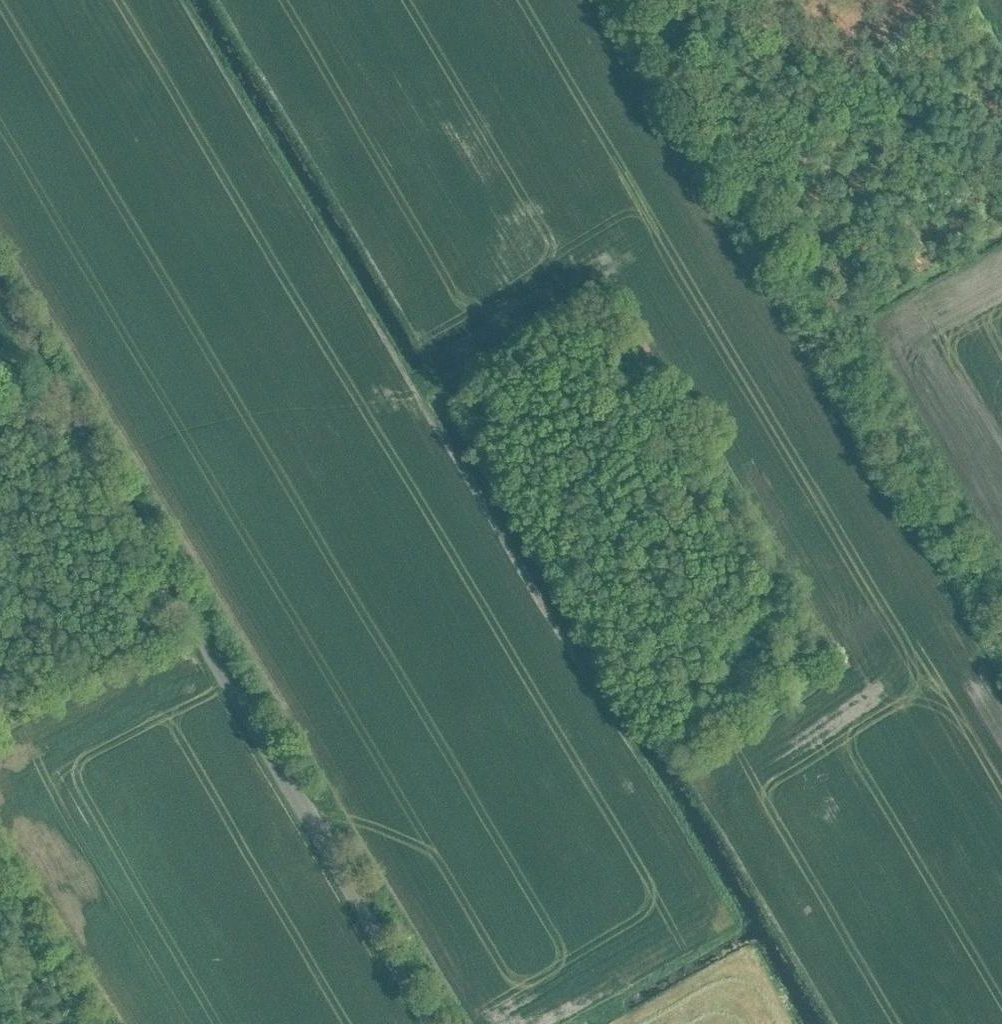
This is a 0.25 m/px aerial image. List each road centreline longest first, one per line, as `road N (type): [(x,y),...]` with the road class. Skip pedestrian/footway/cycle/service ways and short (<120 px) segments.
road 1 (unclassified): [(432,1023),(0,300)]

